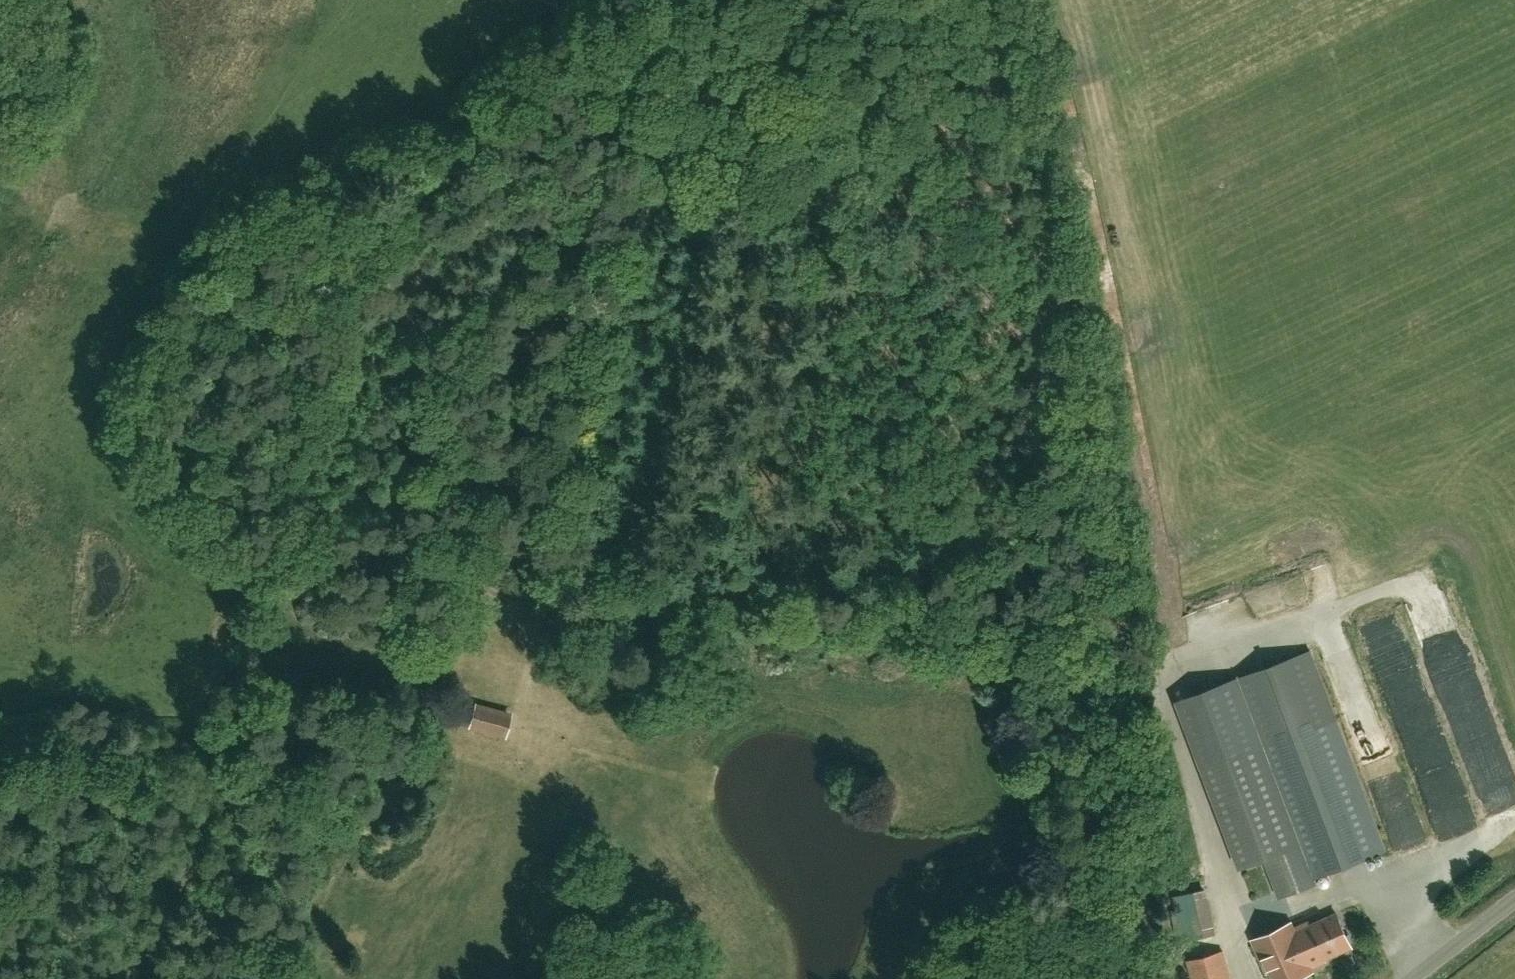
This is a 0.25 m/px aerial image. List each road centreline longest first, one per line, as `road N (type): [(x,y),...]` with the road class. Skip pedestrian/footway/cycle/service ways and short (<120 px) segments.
road 1 (unclassified): [(1409,978),(1514,896)]

